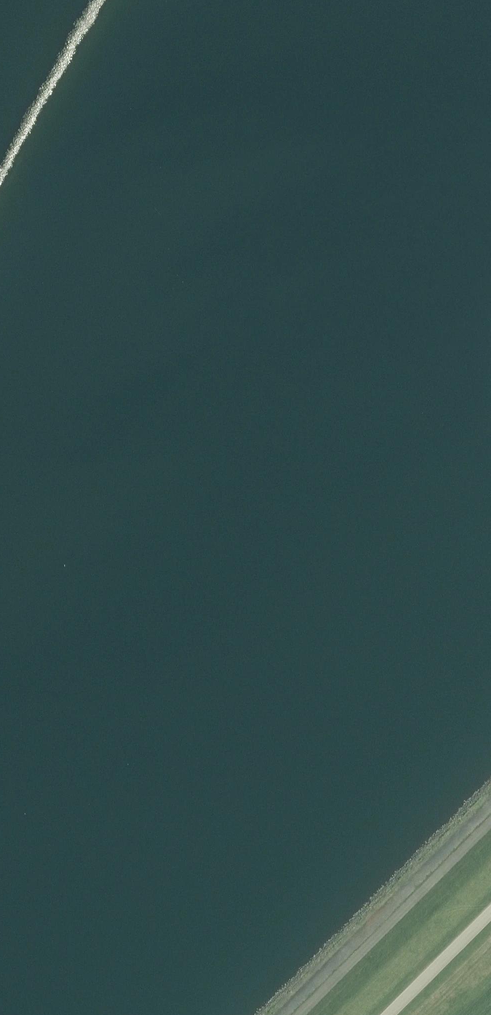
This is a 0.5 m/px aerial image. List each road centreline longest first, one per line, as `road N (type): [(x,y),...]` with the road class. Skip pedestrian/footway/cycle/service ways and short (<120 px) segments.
road 1 (tertiary): [(386,1014),(490,911)]

